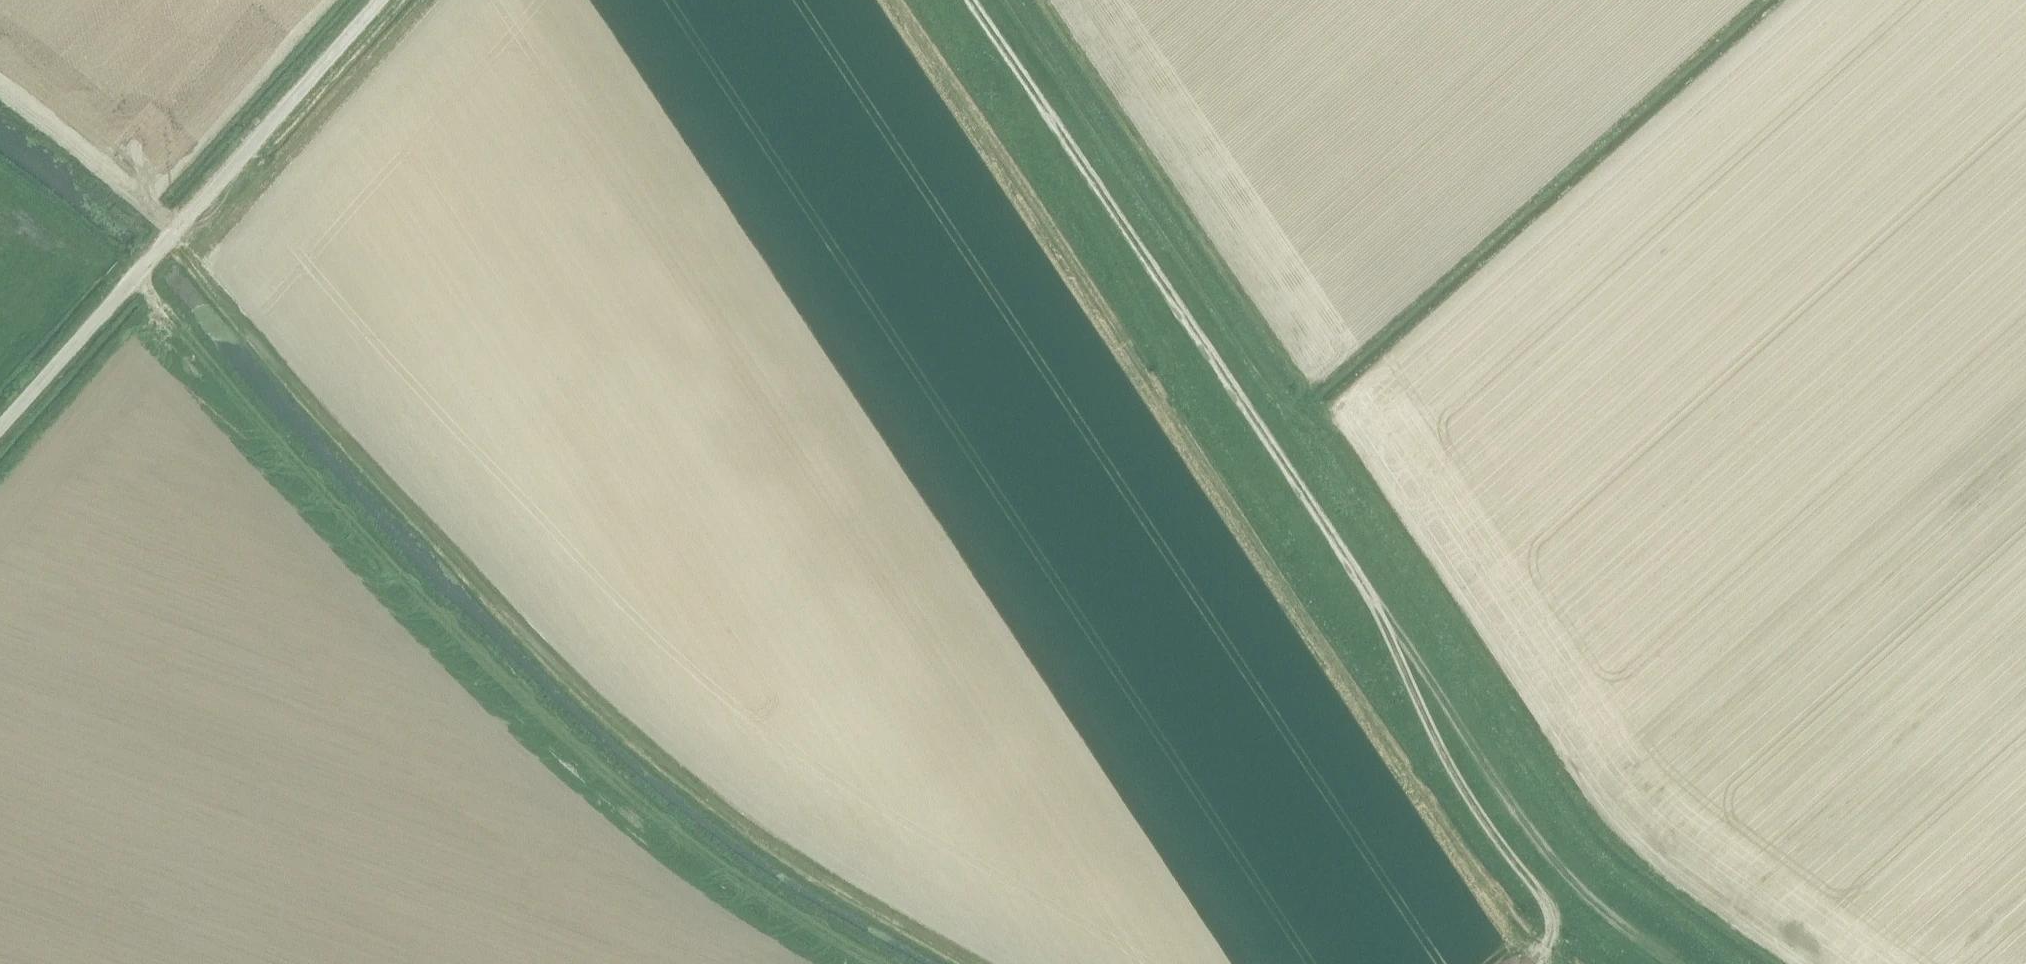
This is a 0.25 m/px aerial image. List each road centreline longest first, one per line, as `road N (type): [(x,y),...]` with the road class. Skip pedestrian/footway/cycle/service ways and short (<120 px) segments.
road 1 (track): [(960,0),(1378,618),(1560,870),(1688,963)]
road 2 (unclassified): [(0,431),(387,0)]

